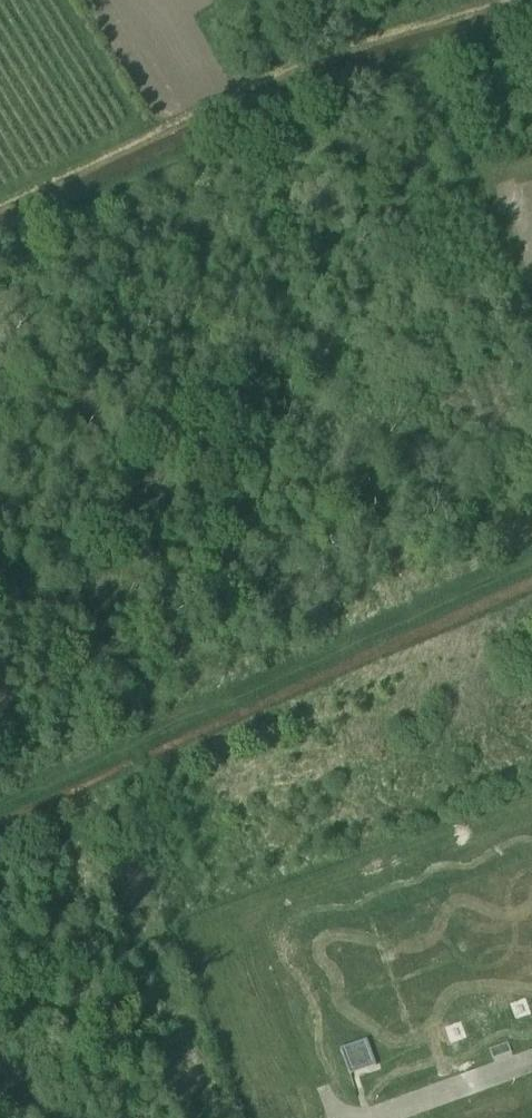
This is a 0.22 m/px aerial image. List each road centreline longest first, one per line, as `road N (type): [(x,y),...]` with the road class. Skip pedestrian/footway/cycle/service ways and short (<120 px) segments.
road 1 (track): [(176,692),(188,529),(423,196),(531,131)]
road 2 (unclassified): [(531,1062),(376,1117)]

